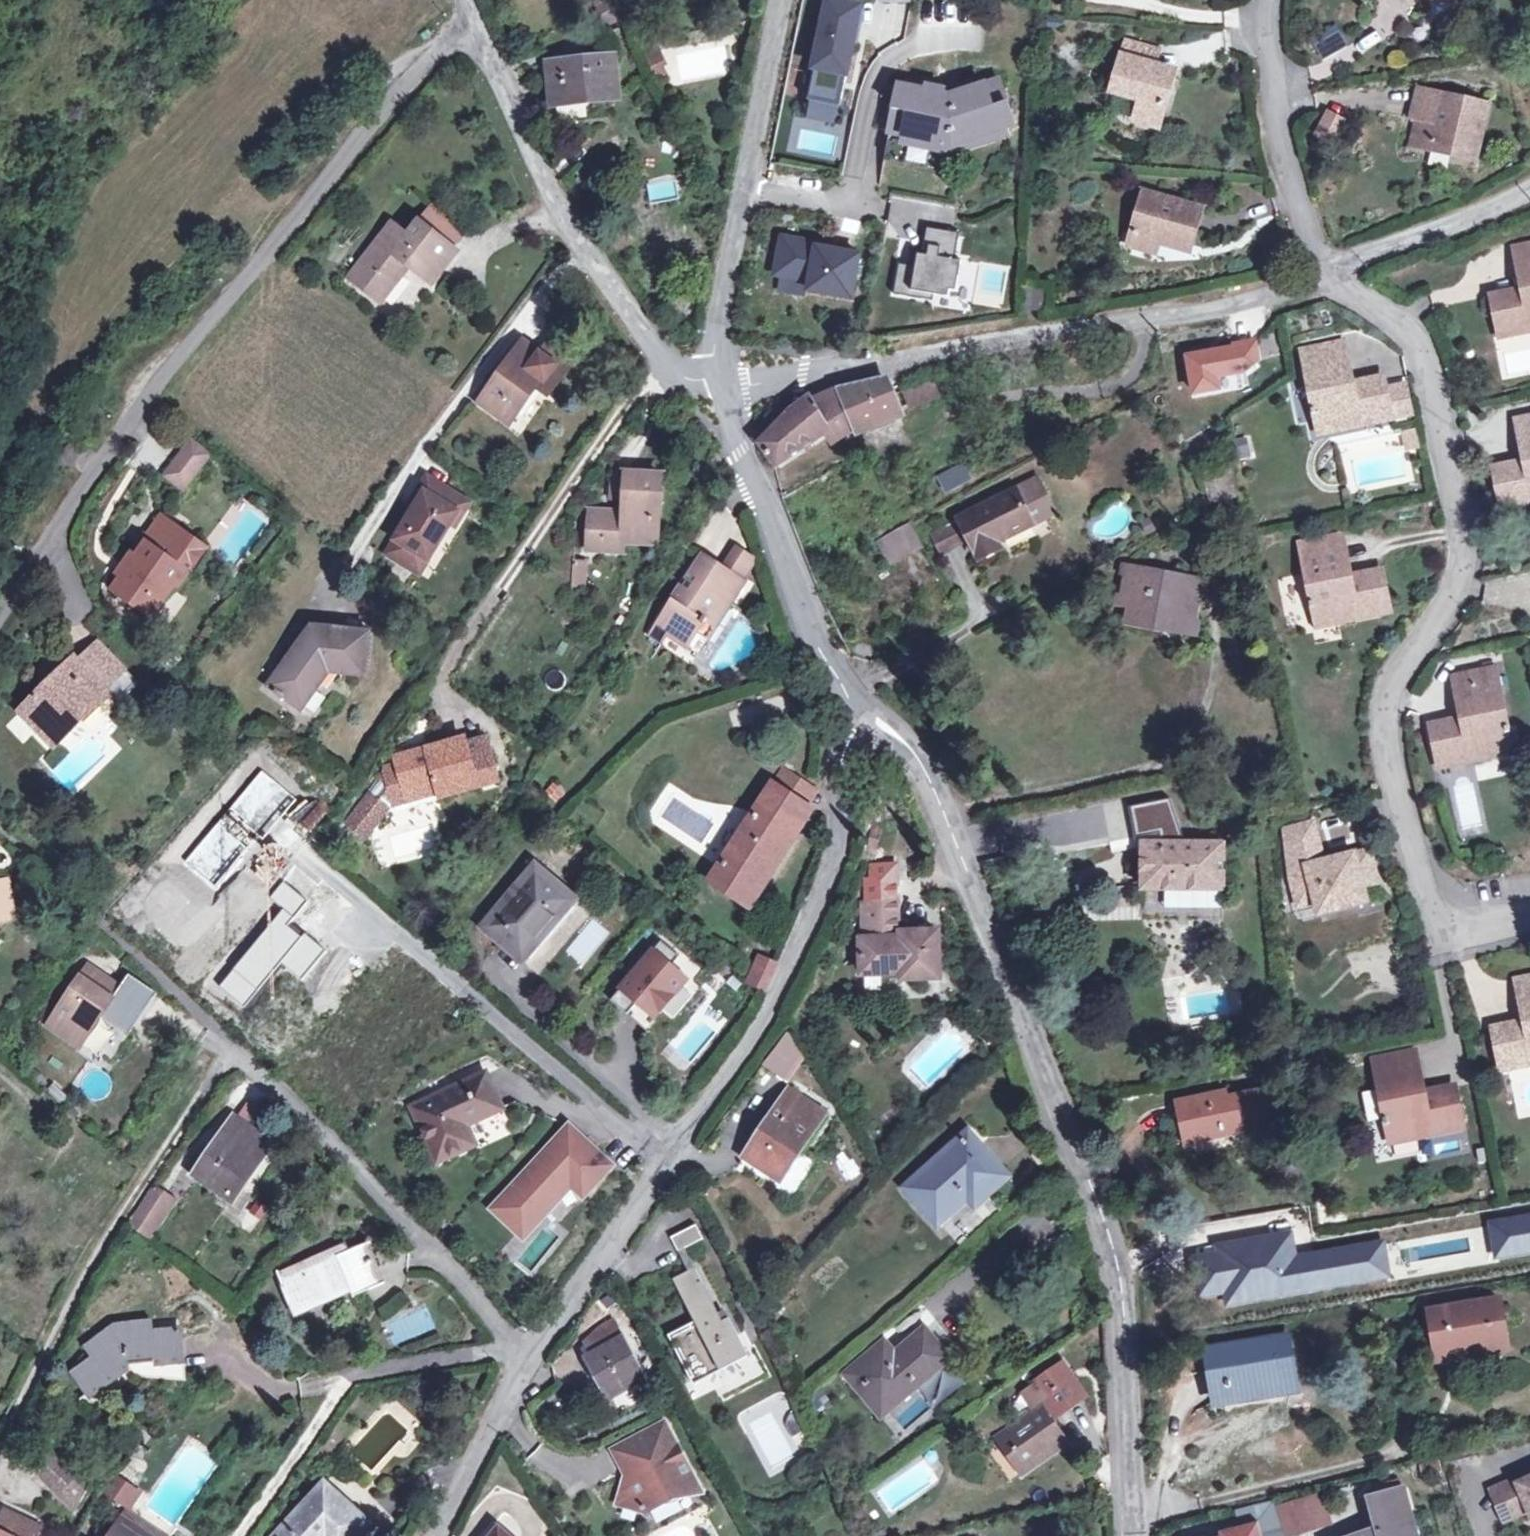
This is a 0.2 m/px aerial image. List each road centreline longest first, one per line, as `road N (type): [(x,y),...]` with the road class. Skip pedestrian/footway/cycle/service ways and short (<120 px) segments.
road 1 (unclassified): [(863,704),(928,795),(1116,1277),(1130,1535)]
road 2 (residential): [(1529,910),(1471,926),(1430,905),(1391,751),(1399,668),(1464,572),(1422,341),(1321,271)]
road 3 (residential): [(469,6),(148,399),(0,615)]
road 4 (residential): [(863,704),(831,868),(771,998),(528,1361)]
road 5 (residential): [(721,397),(801,373),(1249,293),(1321,271)]
road 6 (residential): [(469,6),(527,155),(678,378),(689,387),(717,375)]
road 7 (residential): [(508,1347),(464,1285),(319,1130),(216,1042)]
road 8 (residential): [(717,375),(779,0)]
road 9 (residential): [(508,1347),(352,1376),(240,1535)]
road 10 (residential): [(863,704),(801,600),(721,397)]
road 11 (residential): [(1268,0),(1290,200),(1321,271)]
road 12 (residential): [(1321,271),(1447,229),(1529,190)]
road 13 (residential): [(528,1361),(434,1535)]

